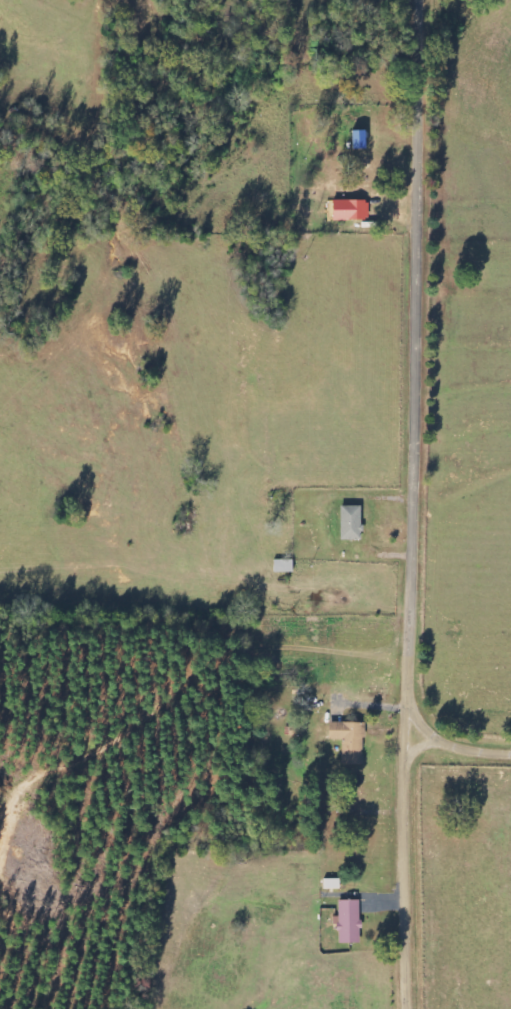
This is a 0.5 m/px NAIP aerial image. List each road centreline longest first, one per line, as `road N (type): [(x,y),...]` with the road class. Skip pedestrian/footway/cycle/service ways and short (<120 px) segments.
road 1 (residential): [(414,1008),(427,0)]
road 2 (residential): [(426,40),(73,90),(0,131)]

